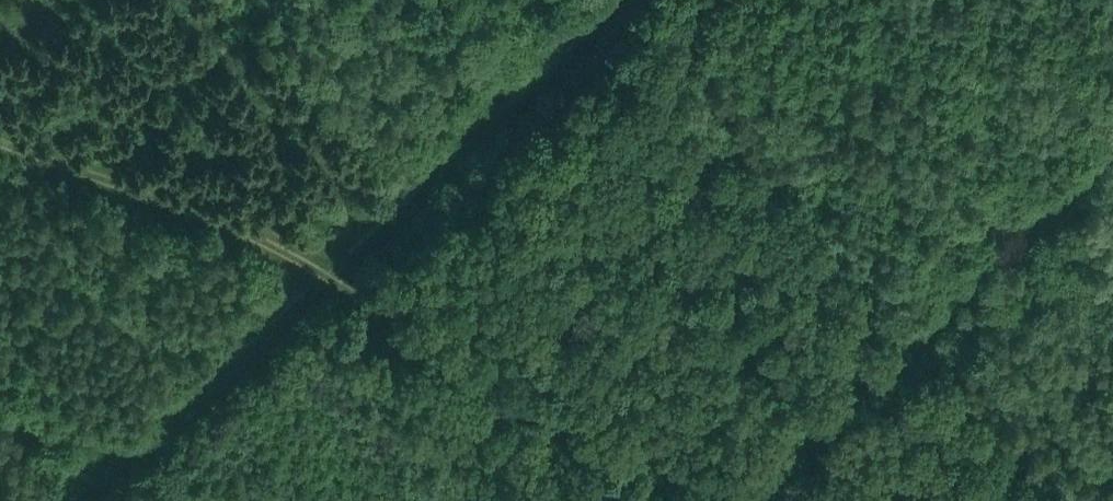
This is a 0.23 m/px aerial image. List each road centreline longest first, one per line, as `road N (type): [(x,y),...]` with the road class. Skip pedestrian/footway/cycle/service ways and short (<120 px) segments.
road 1 (track): [(750,484),(545,410),(433,354),(249,240),(0,148)]
road 2 (track): [(1112,156),(750,484)]

